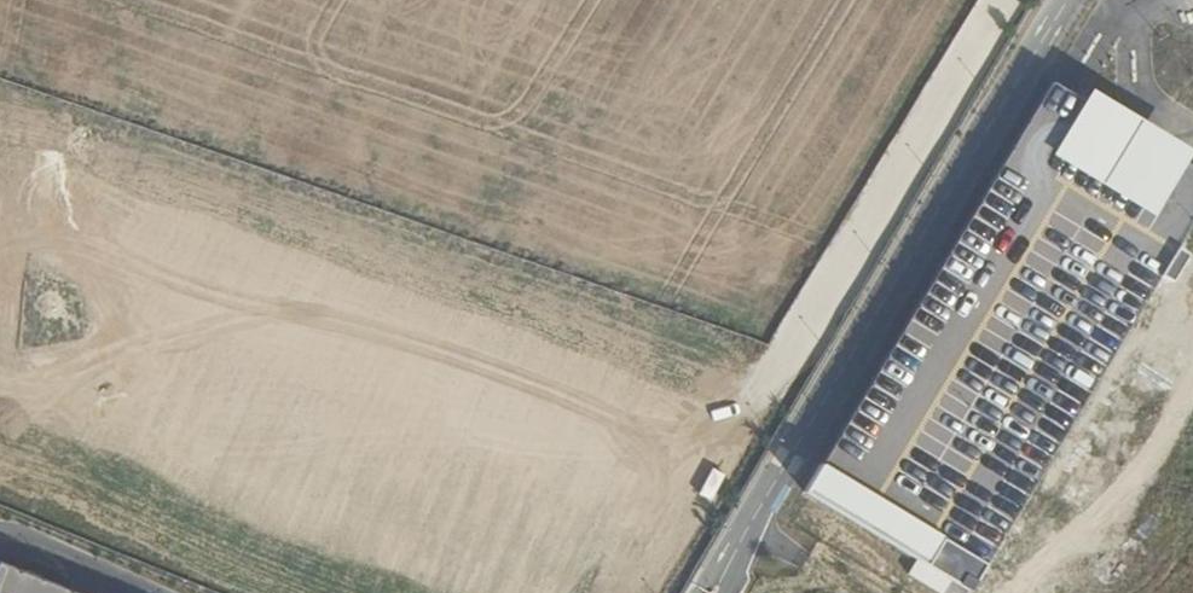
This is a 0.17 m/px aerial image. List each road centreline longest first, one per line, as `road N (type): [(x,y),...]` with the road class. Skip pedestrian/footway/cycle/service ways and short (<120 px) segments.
road 1 (unclassified): [(726,592),(1069,0)]

